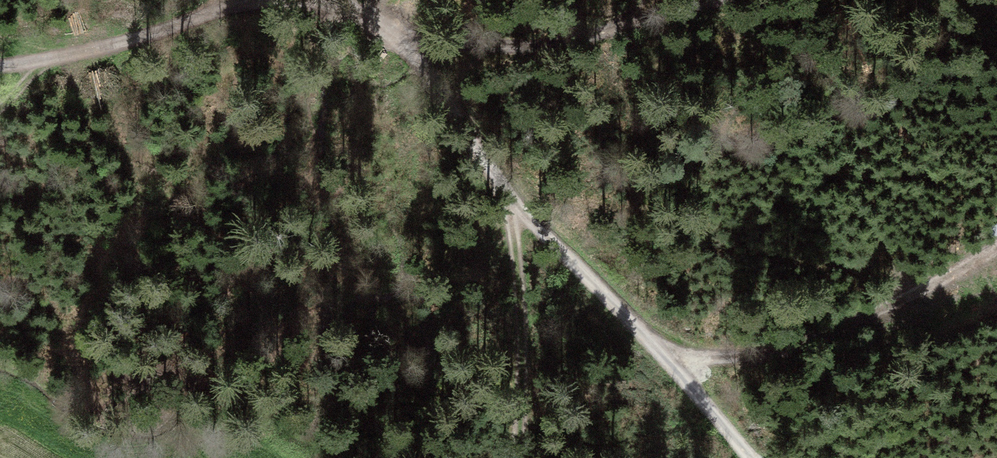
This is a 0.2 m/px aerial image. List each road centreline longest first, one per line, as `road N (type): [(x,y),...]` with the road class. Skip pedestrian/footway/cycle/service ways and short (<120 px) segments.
road 1 (track): [(753,457),(686,375),(509,198),(420,69),(366,15)]
road 2 (track): [(699,0),(503,60),(436,56),(366,15)]
road 3 (track): [(686,375),(773,352),(996,246)]
road 4 (track): [(231,0),(110,41),(0,65)]

